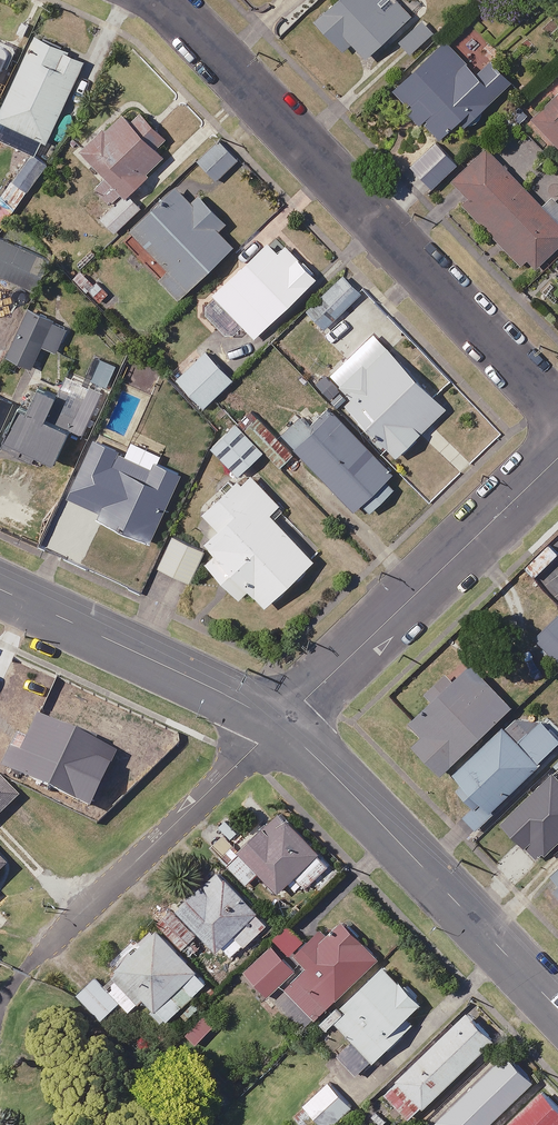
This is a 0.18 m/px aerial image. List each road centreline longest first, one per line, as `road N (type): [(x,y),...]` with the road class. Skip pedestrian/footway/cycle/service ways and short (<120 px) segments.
road 1 (residential): [(162,0),(557,412)]
road 2 (residential): [(279,725),(557,1008)]
road 3 (residential): [(0,1003),(51,939),(279,725)]
road 4 (unclassified): [(279,725),(557,458)]
road 5 (residential): [(0,589),(279,725)]

